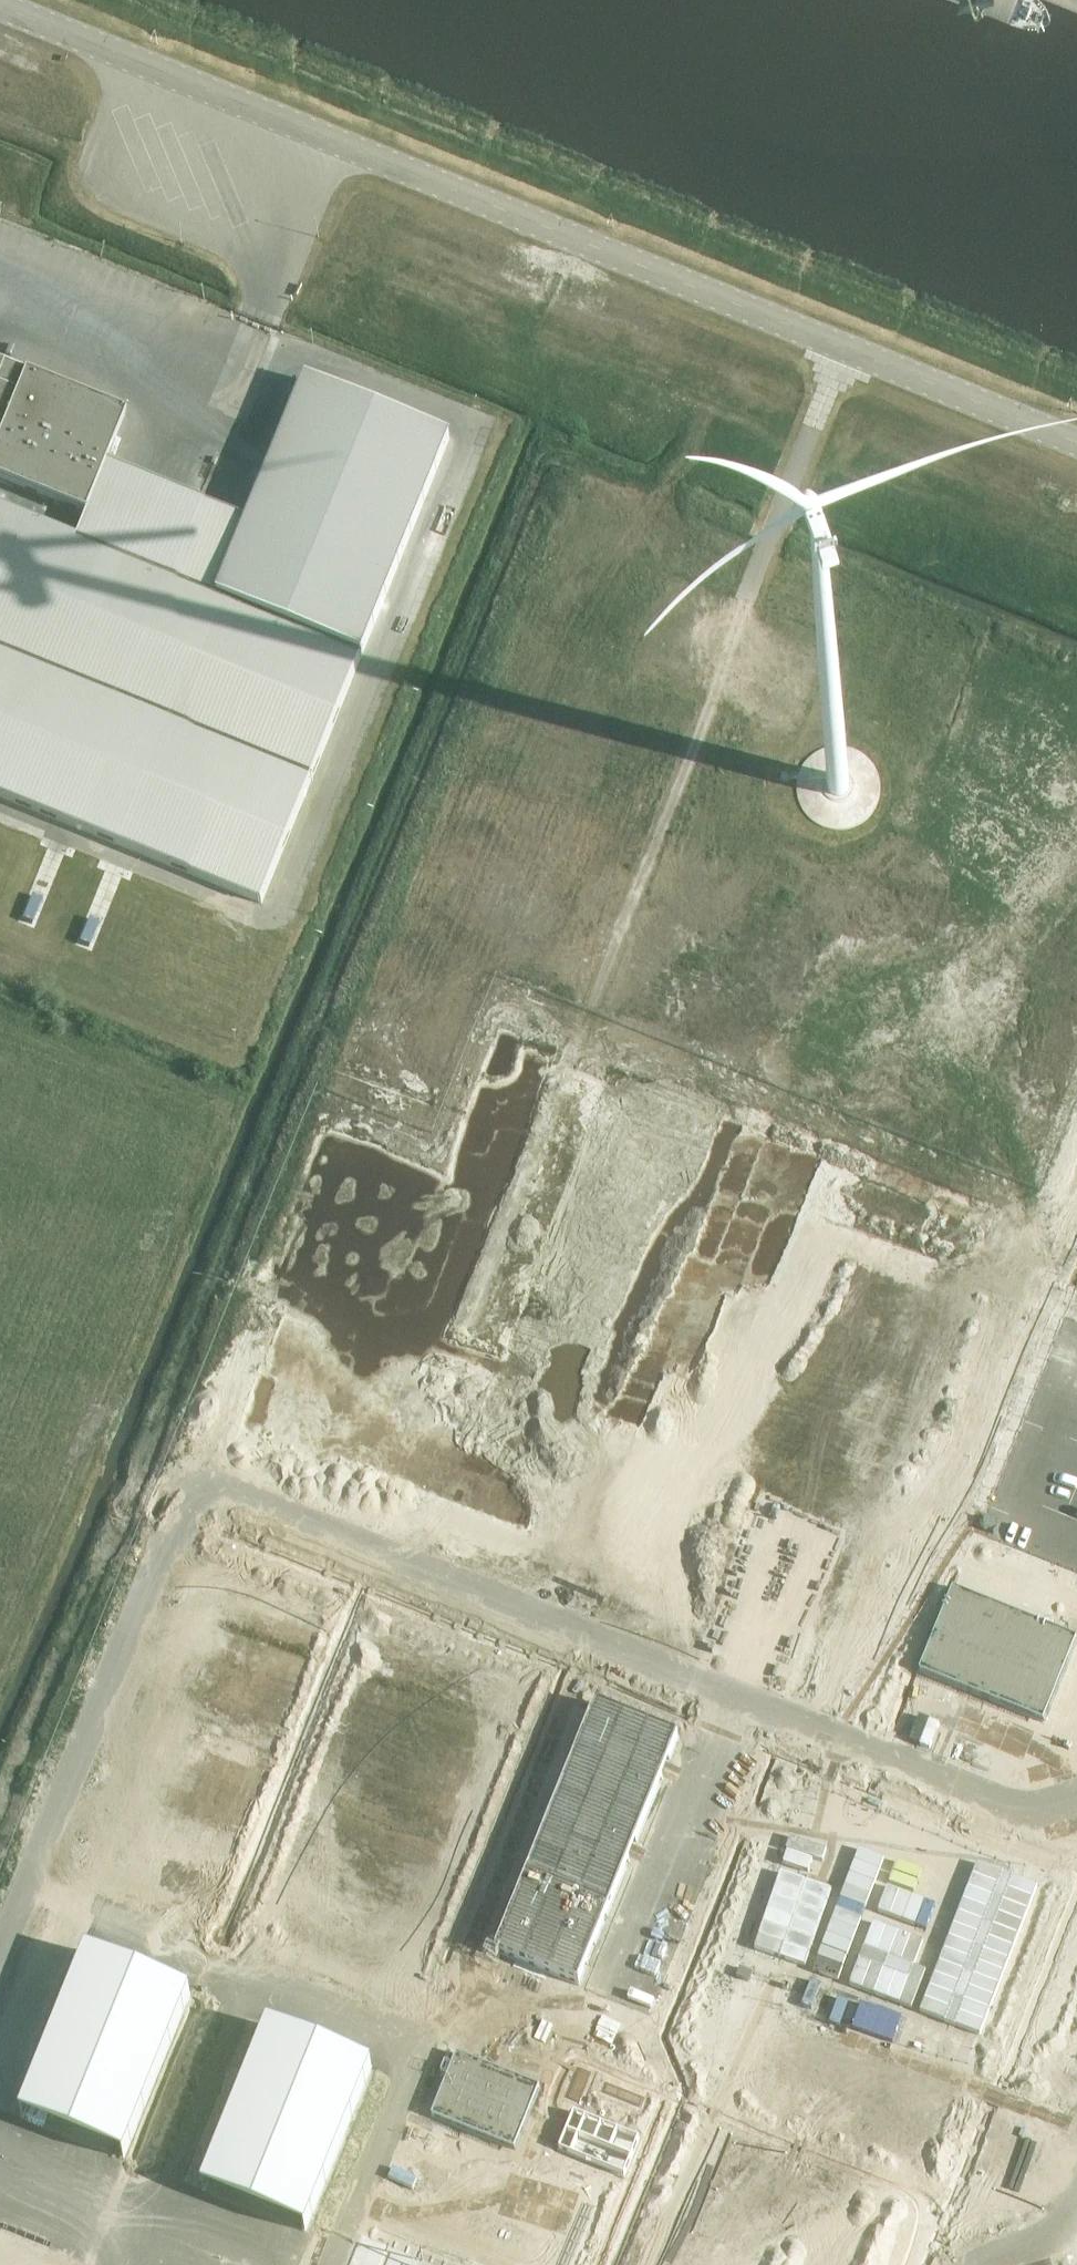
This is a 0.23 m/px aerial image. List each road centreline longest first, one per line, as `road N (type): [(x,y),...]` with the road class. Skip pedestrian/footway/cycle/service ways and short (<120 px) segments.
road 1 (unclassified): [(1076,439),(0,4)]

